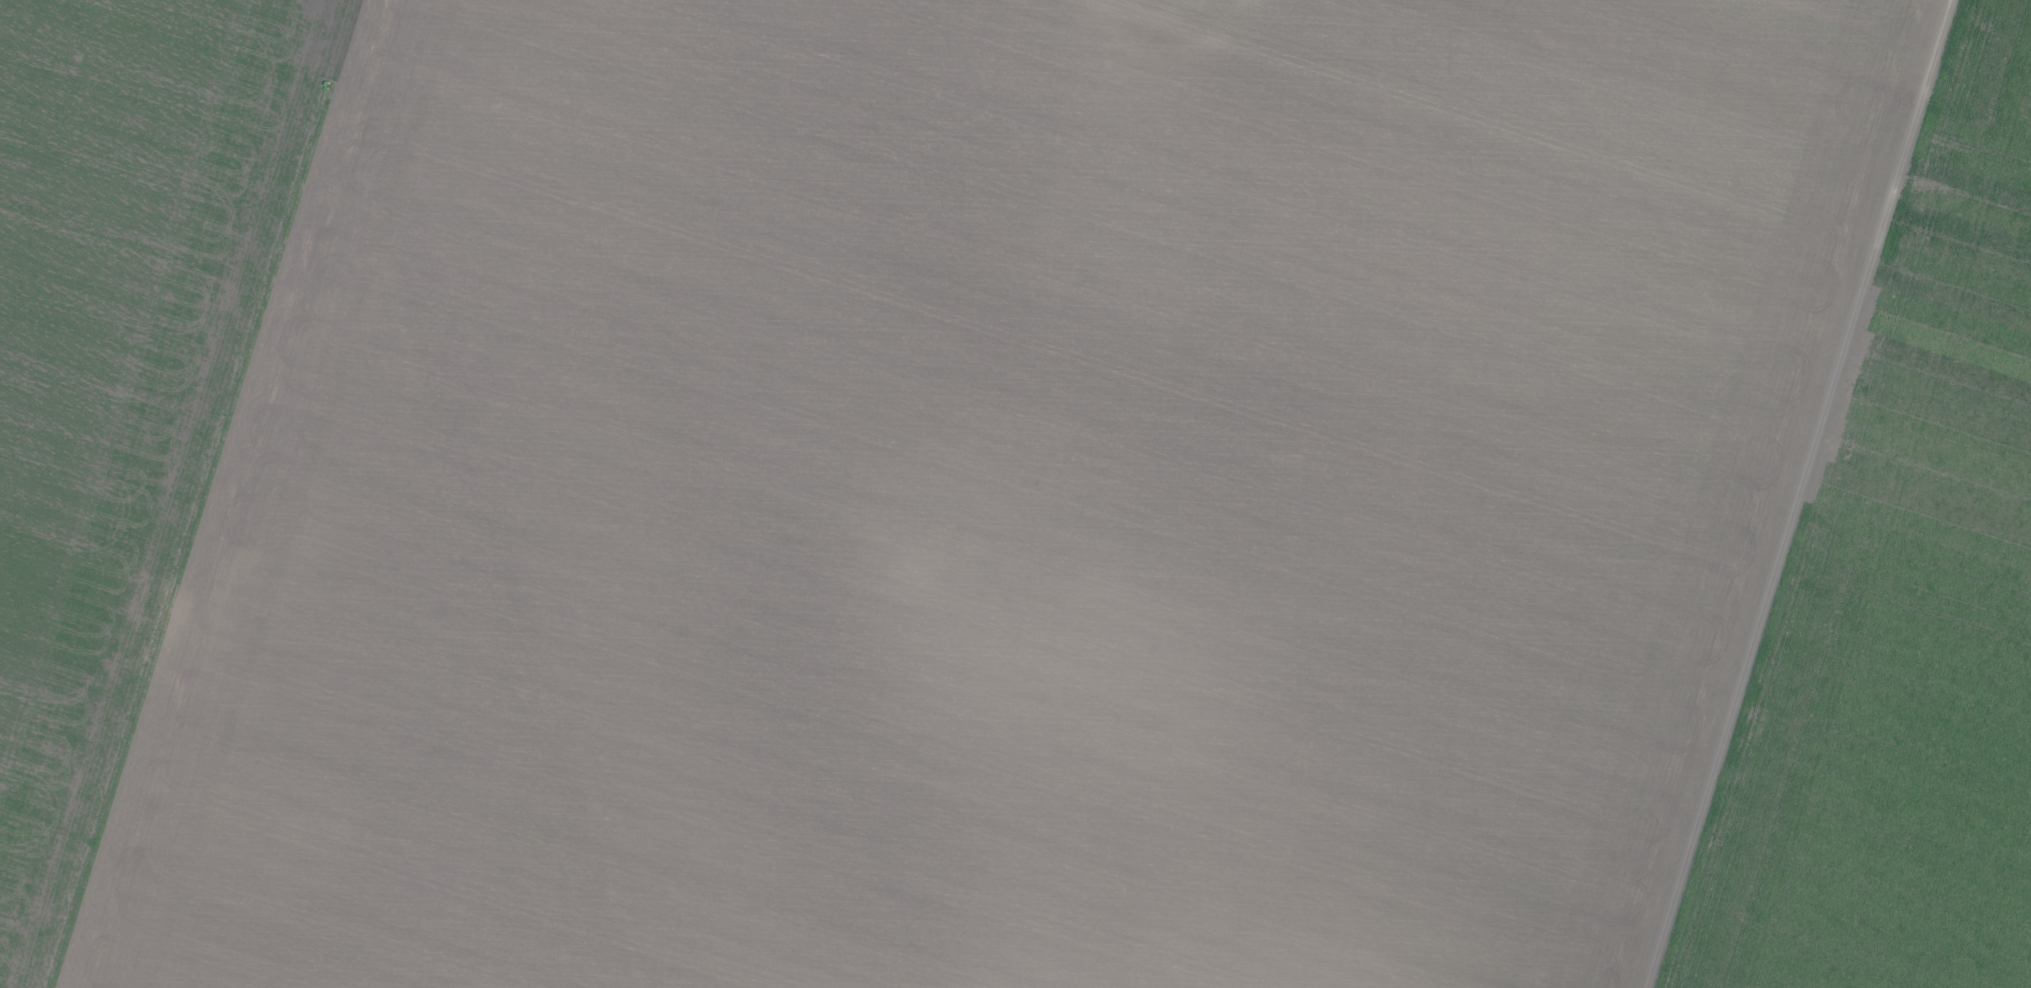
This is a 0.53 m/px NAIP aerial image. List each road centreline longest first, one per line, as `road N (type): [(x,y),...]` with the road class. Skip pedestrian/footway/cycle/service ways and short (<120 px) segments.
road 1 (residential): [(1641,987),(1941,0)]

